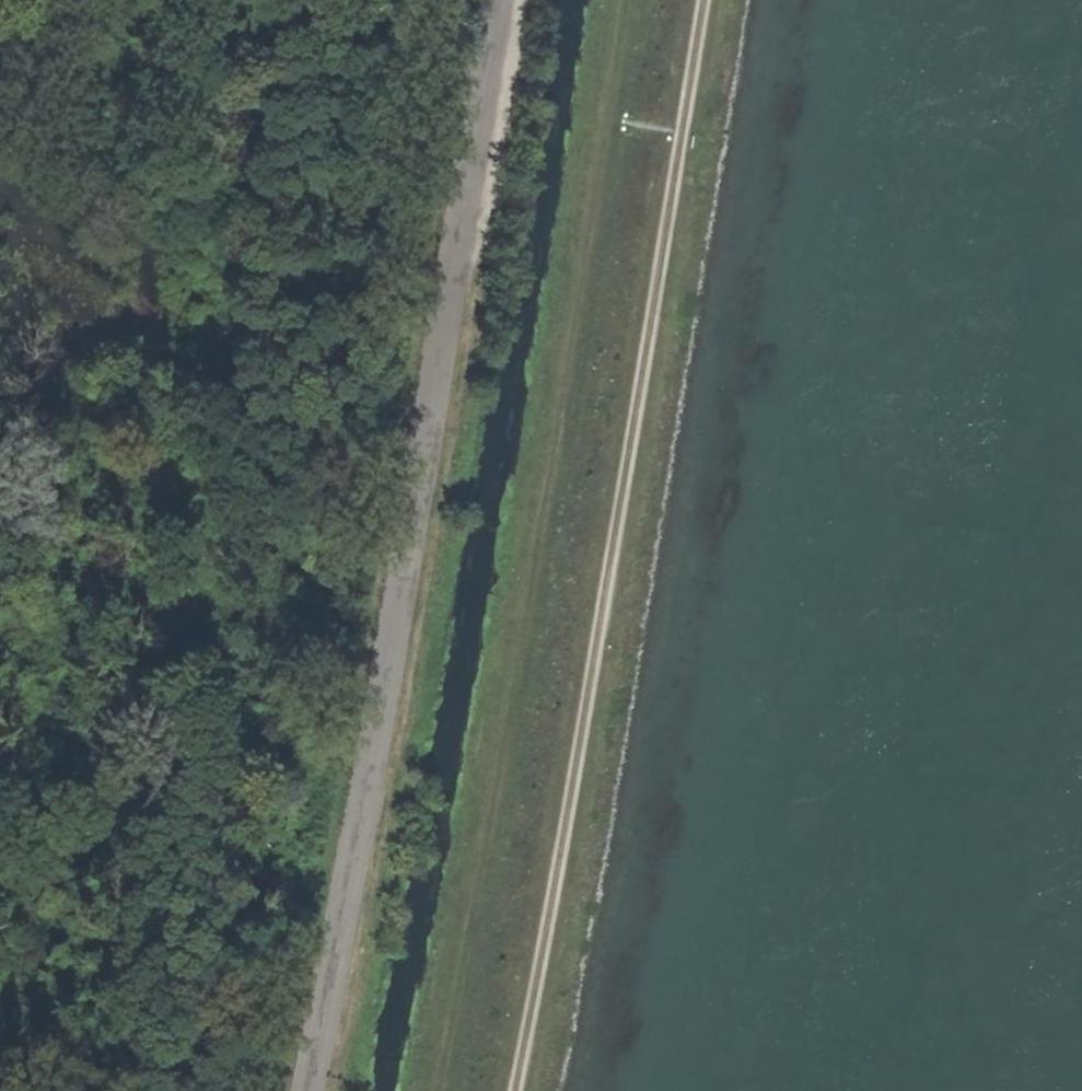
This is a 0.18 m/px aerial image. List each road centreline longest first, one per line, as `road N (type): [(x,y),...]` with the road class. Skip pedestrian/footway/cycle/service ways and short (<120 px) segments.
road 1 (track): [(703,0),(573,777),(510,1090)]
road 2 (track): [(620,0),(433,1090)]

